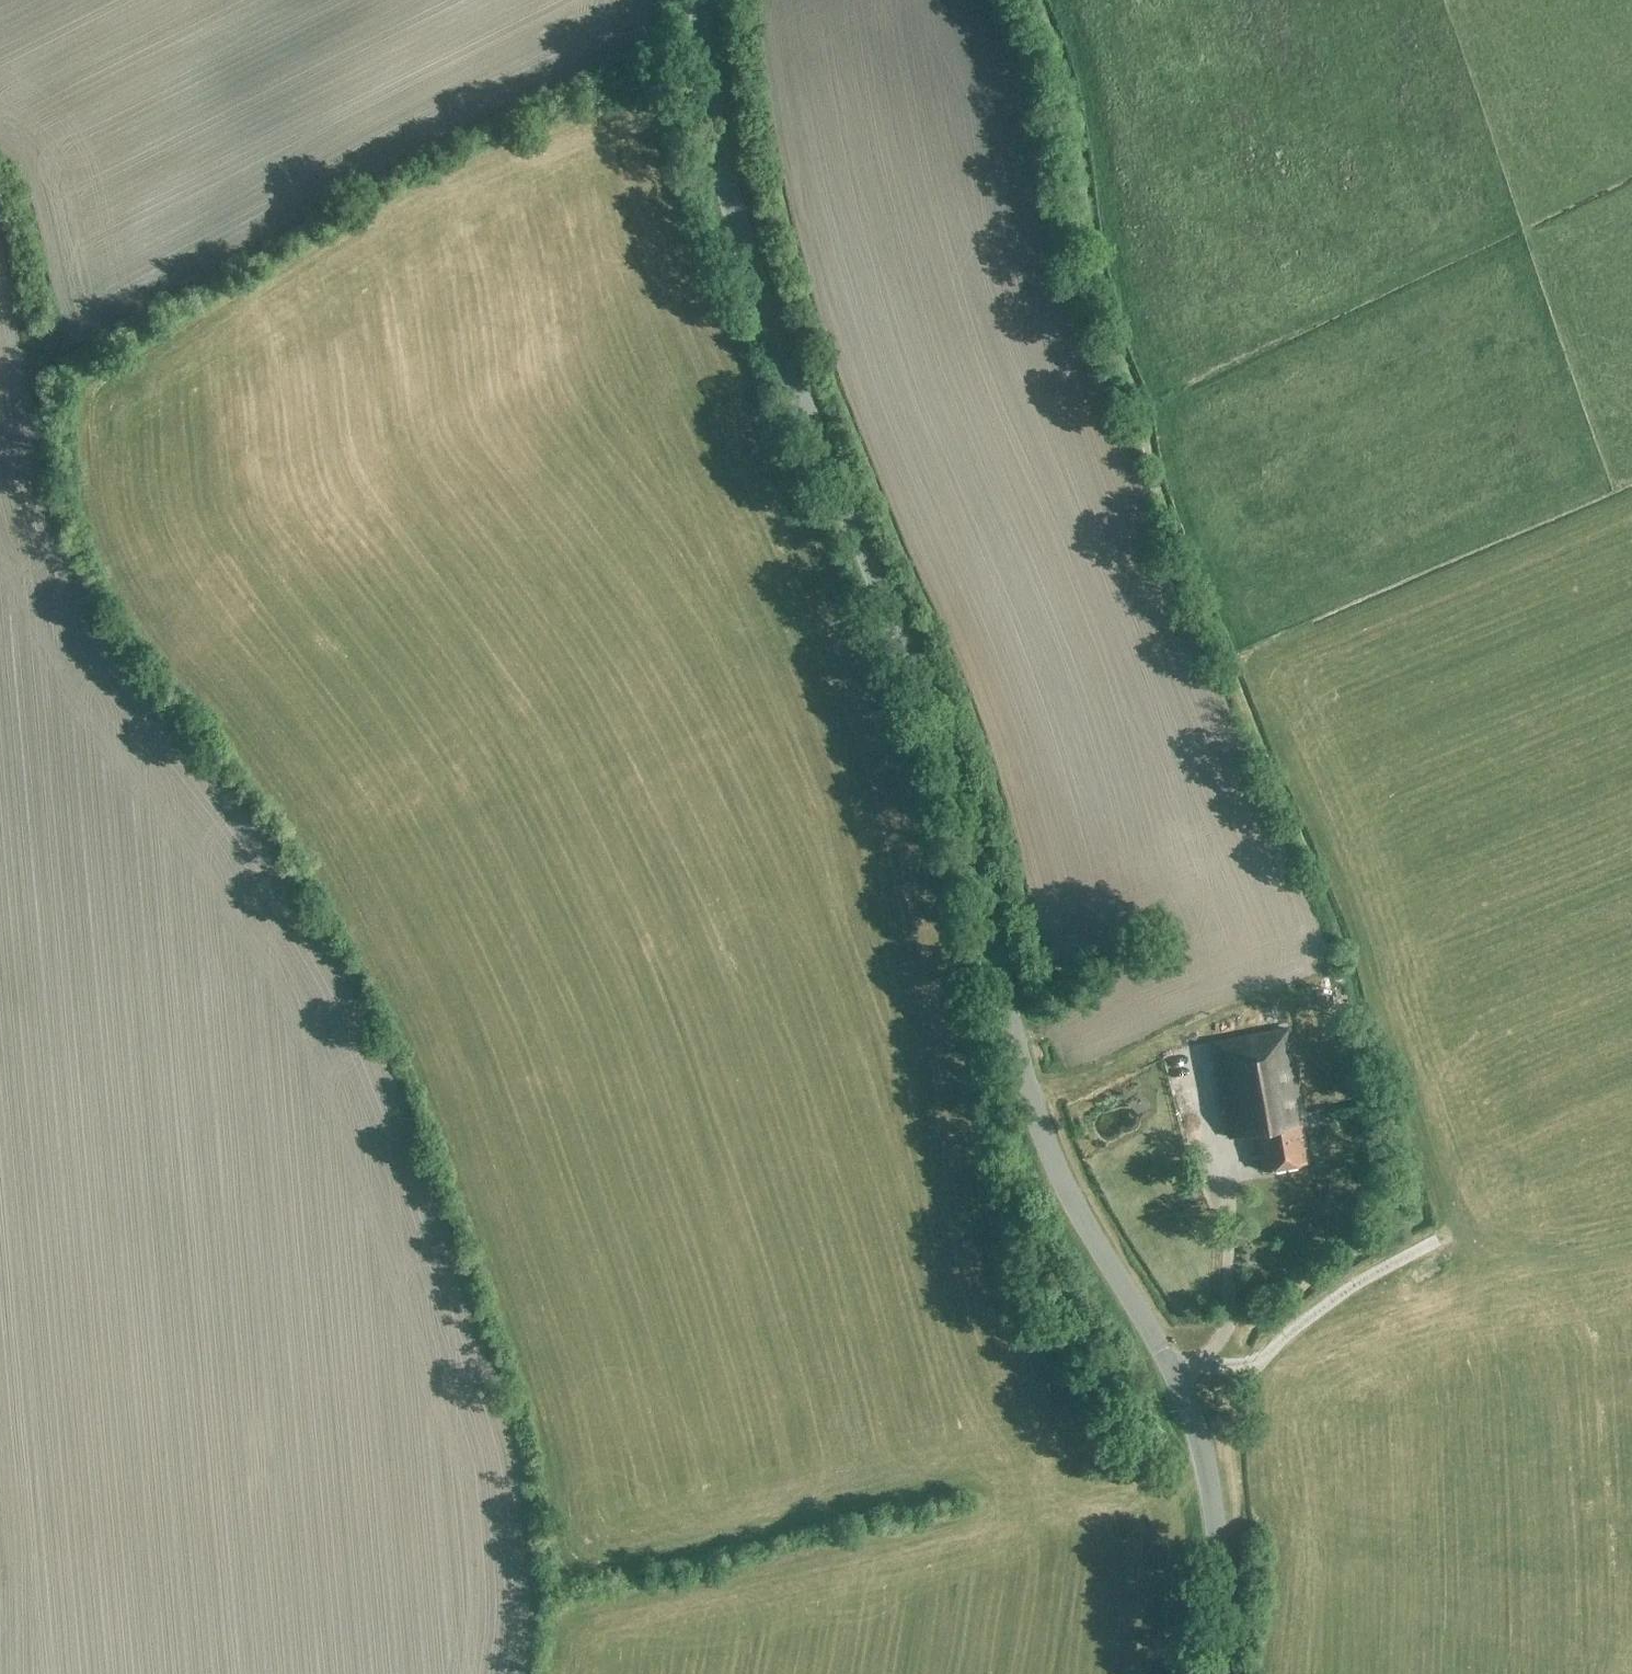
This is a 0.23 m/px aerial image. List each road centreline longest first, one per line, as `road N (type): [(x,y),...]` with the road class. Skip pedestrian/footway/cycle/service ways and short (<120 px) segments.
road 1 (tertiary): [(1210,1673),(1217,1561),(1204,1458),(1173,1375),(1077,1209),(1035,1112),(943,743),(745,247),(708,102),(702,0)]
road 2 (track): [(1199,1361),(1258,1359),(1334,1297),(1434,1240)]

